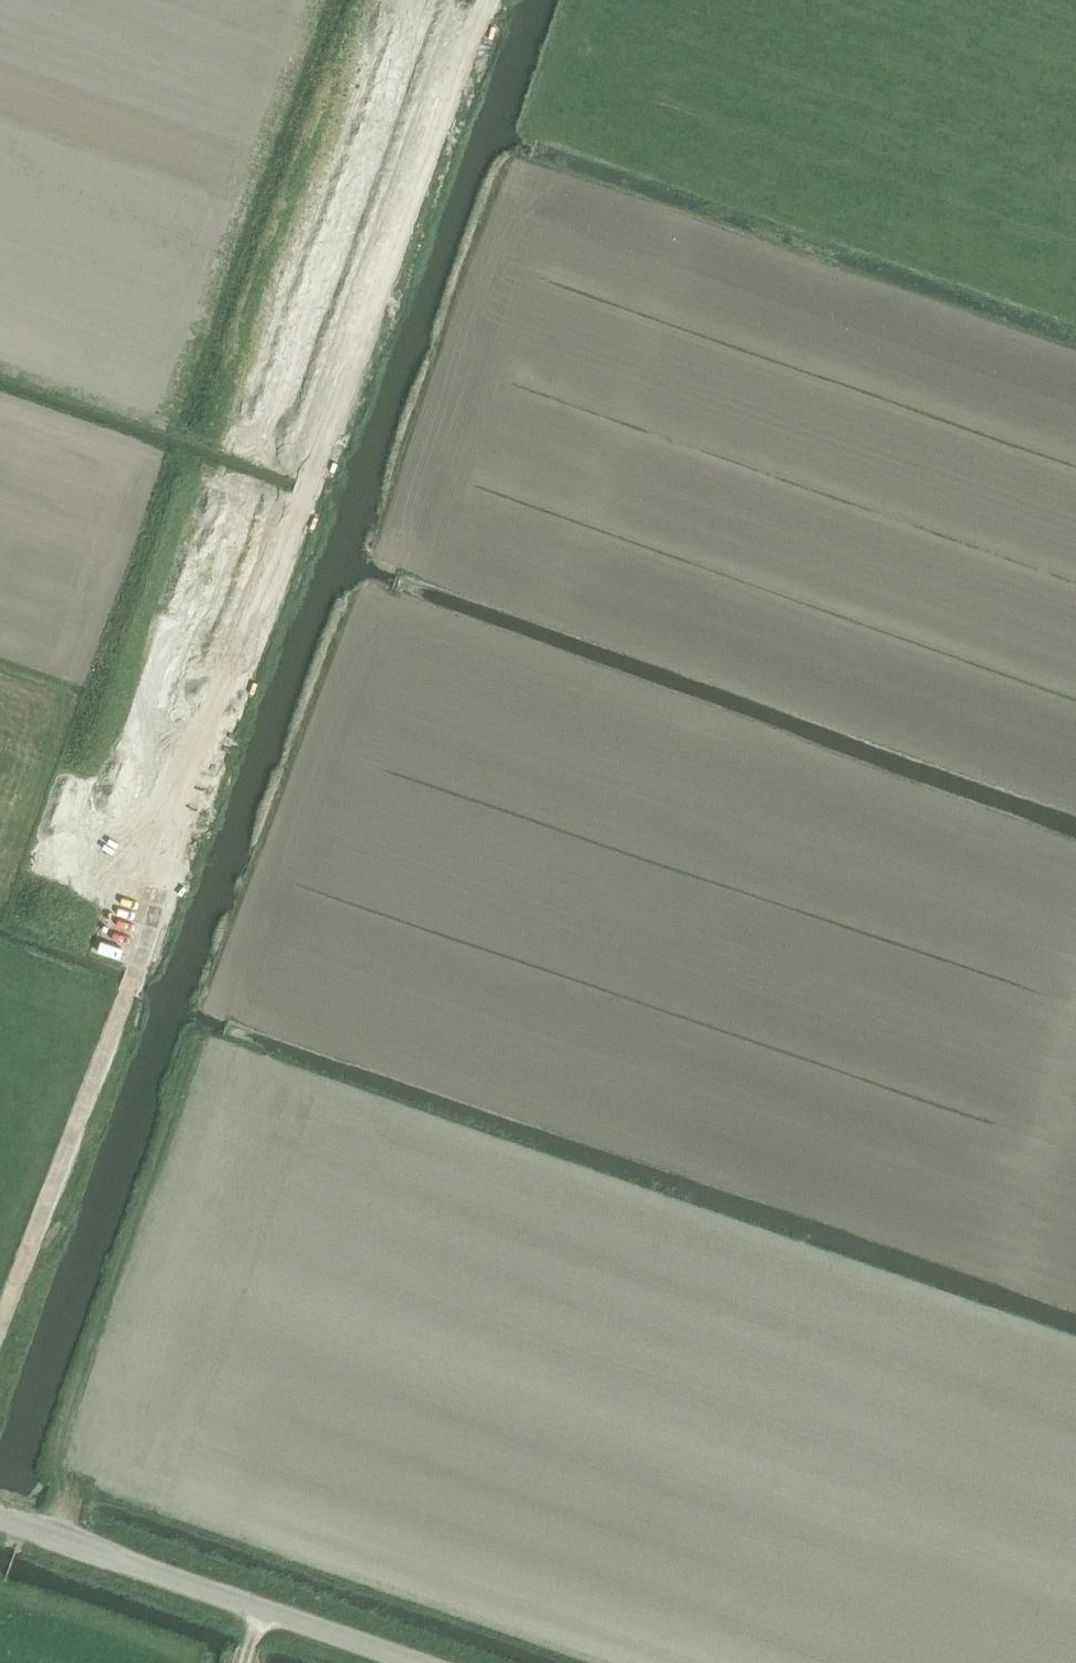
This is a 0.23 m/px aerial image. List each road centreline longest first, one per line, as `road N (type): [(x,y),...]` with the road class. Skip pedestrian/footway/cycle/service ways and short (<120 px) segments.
road 1 (track): [(153,908),(129,990),(0,1321)]
road 2 (tertiary): [(415,1662),(0,1521)]
road 3 (track): [(81,1374),(64,1501),(51,1538)]

